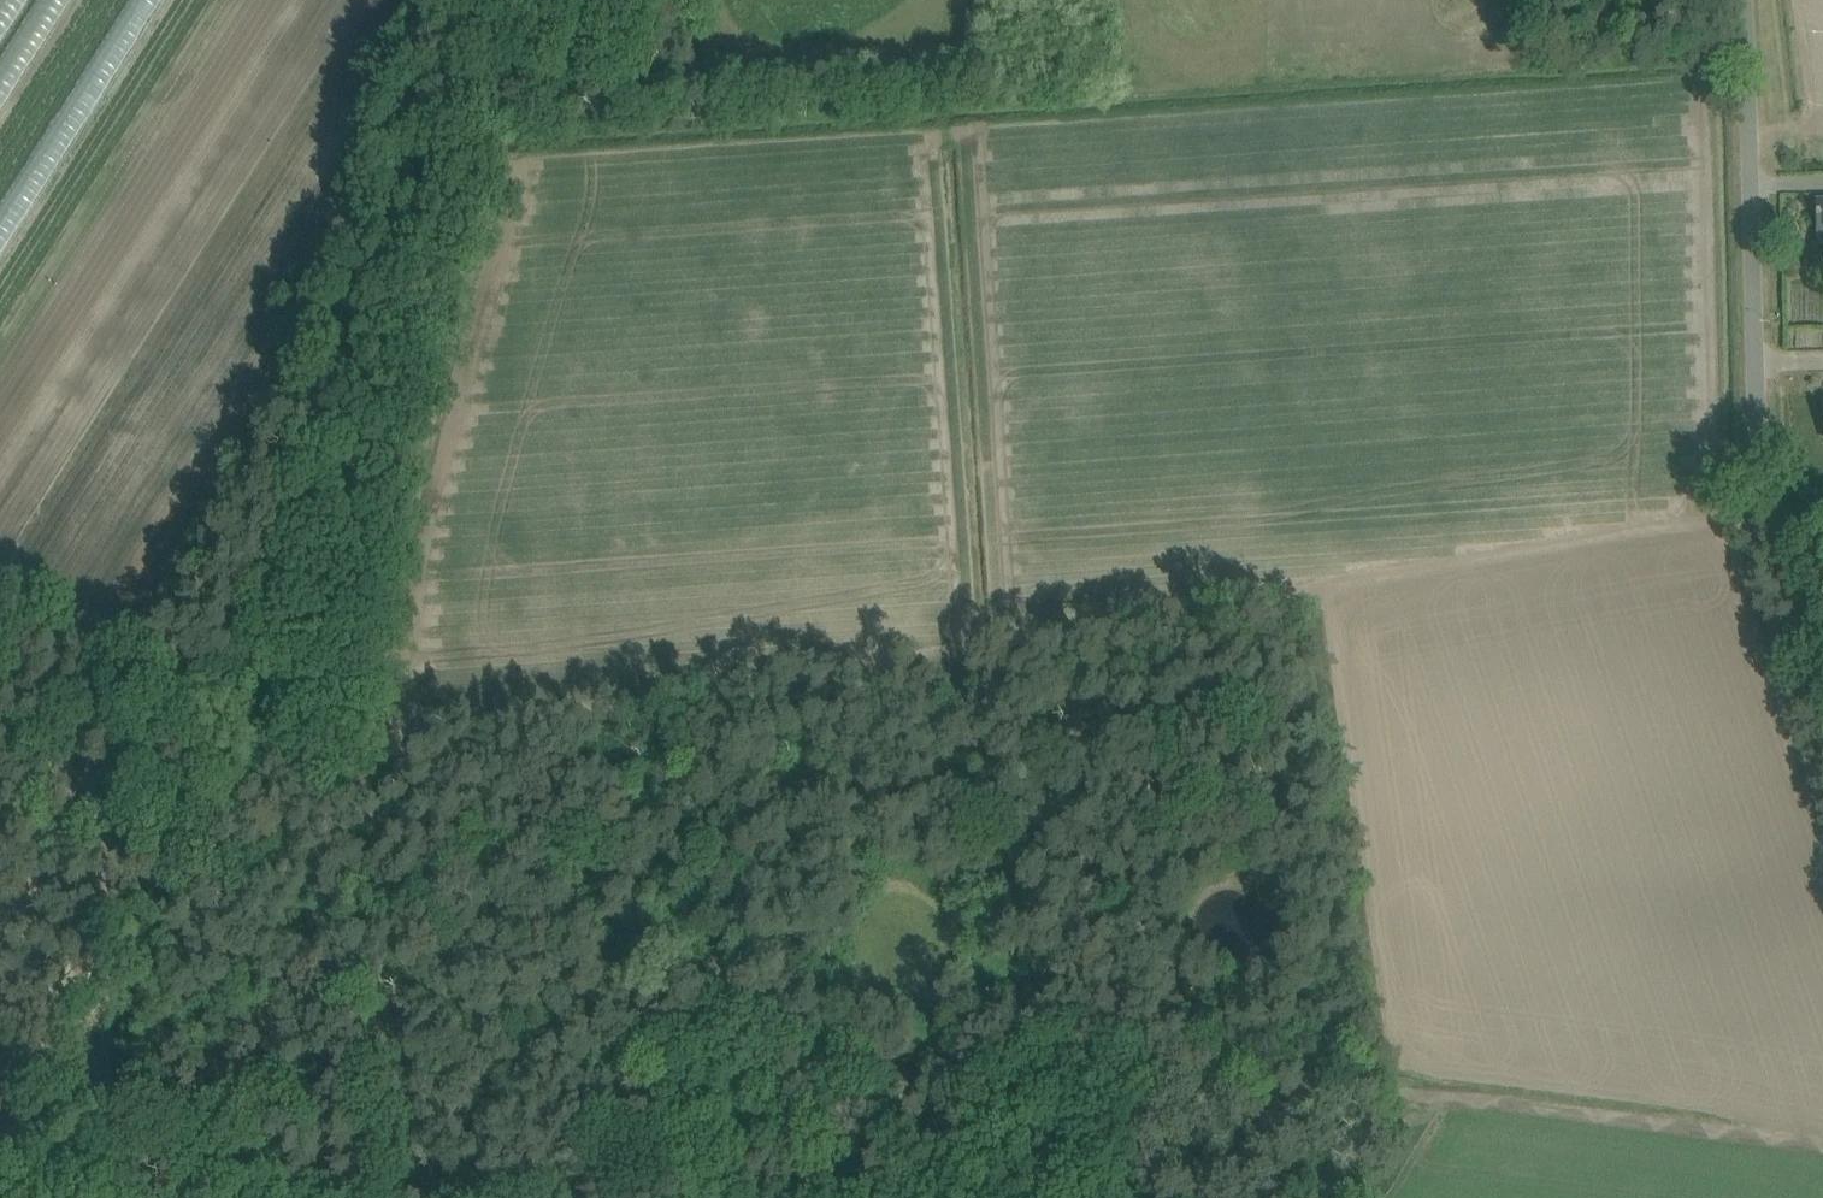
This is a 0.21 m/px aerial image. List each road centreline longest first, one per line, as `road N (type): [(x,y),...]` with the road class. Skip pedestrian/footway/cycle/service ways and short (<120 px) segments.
road 1 (unclassified): [(1822,693),(1755,475),(1743,0)]
road 2 (track): [(382,0),(270,302),(257,350),(252,434),(154,600)]

